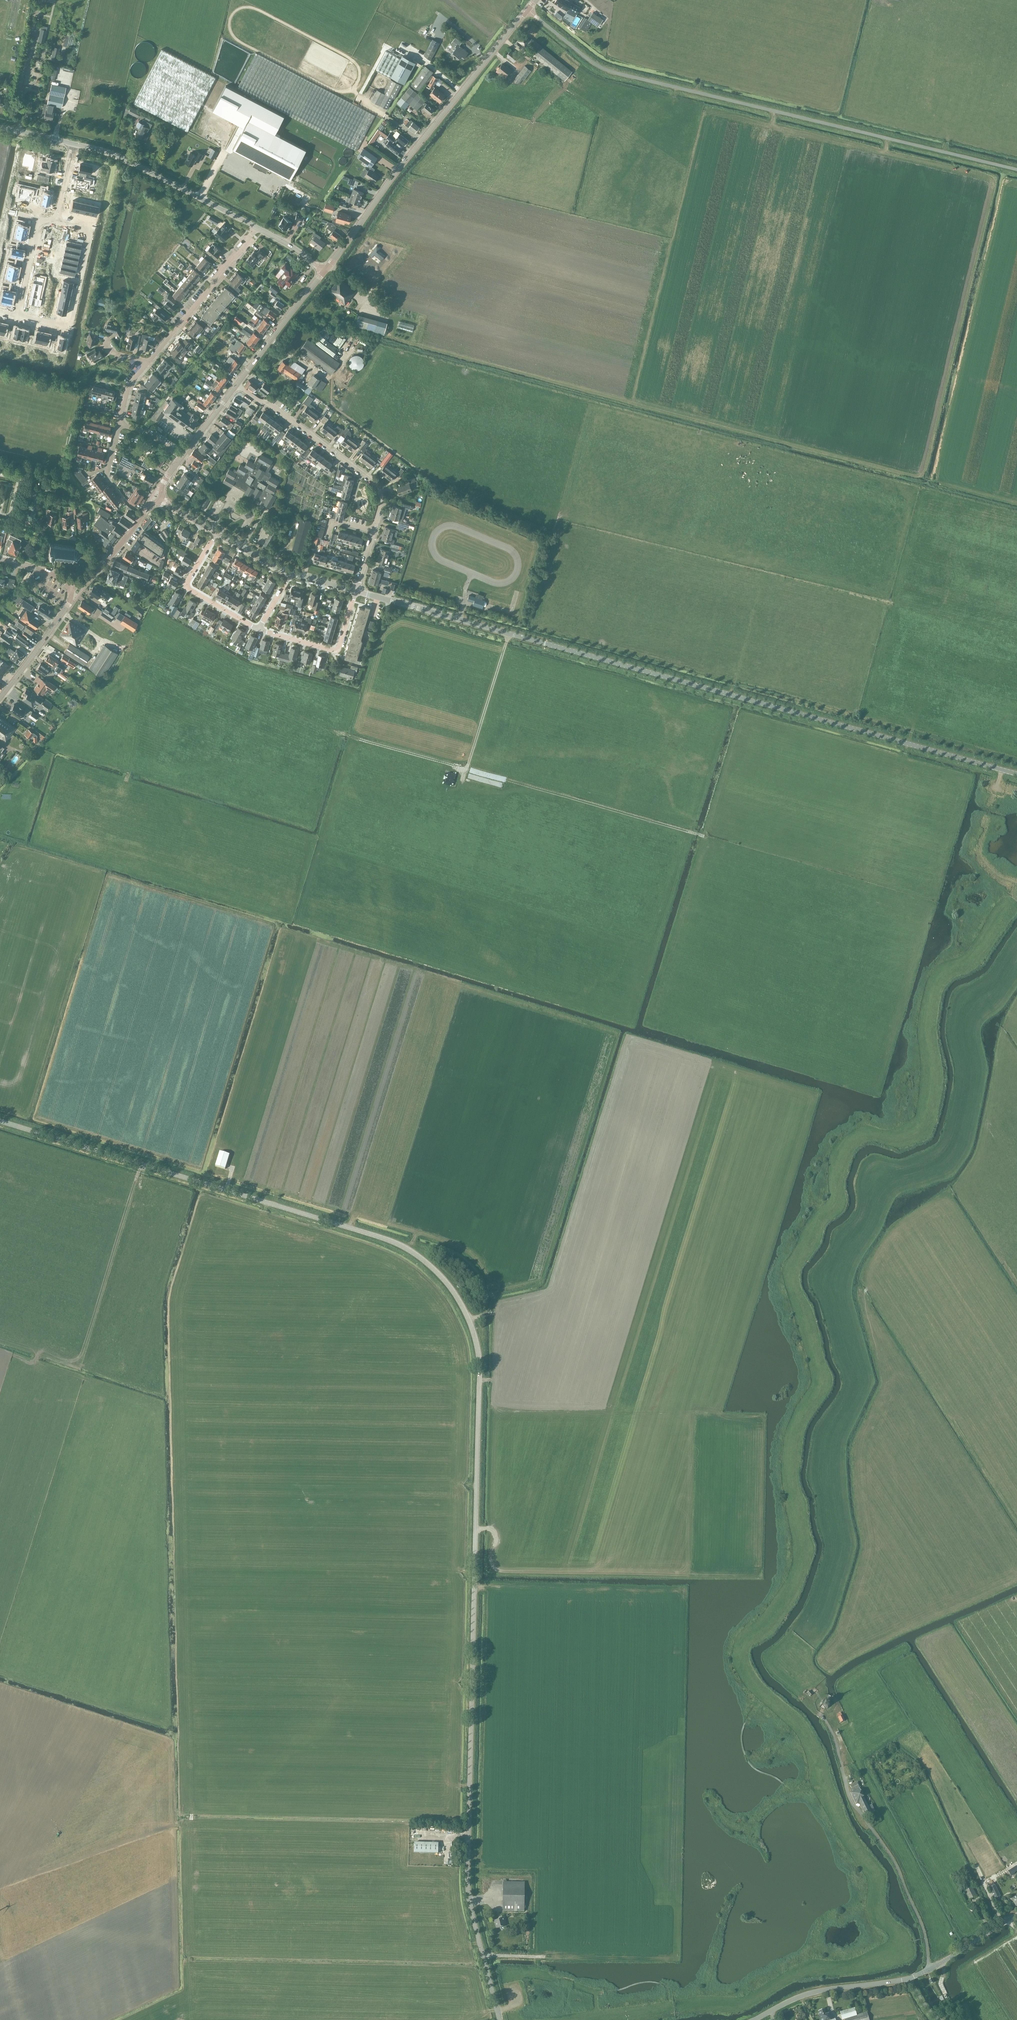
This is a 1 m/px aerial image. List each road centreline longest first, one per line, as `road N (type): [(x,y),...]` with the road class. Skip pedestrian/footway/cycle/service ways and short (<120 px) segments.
road 1 (tertiary): [(500,2019),(467,1883),(480,1367),(465,1312),(433,1269),(390,1242),(0,1120)]
road 2 (unclassified): [(1016,774),(415,607)]
road 3 (tertiary): [(324,272),(537,0)]
road 4 (unclassified): [(754,2019),(807,1994),(912,1977),(1016,1915)]
road 5 (residential): [(373,532),(381,503),(373,484),(236,385)]
road 6 (unclassified): [(257,228),(122,157),(76,144)]
road 7 (residential): [(17,315),(70,327),(91,237),(56,223)]
road 8 (residential): [(150,362),(257,228)]
road 9 (track): [(492,581),(513,577),(516,557),(459,528),(434,538),(443,561)]
road 10 (residential): [(260,629),(189,590),(217,534)]
road 11 (tertiary): [(236,385),(324,272)]
road 12 (residential): [(356,592),(336,652),(260,629)]
road 13 (tertiary): [(0,699),(76,586)]
road 14 (tertiary): [(76,586),(160,499)]

